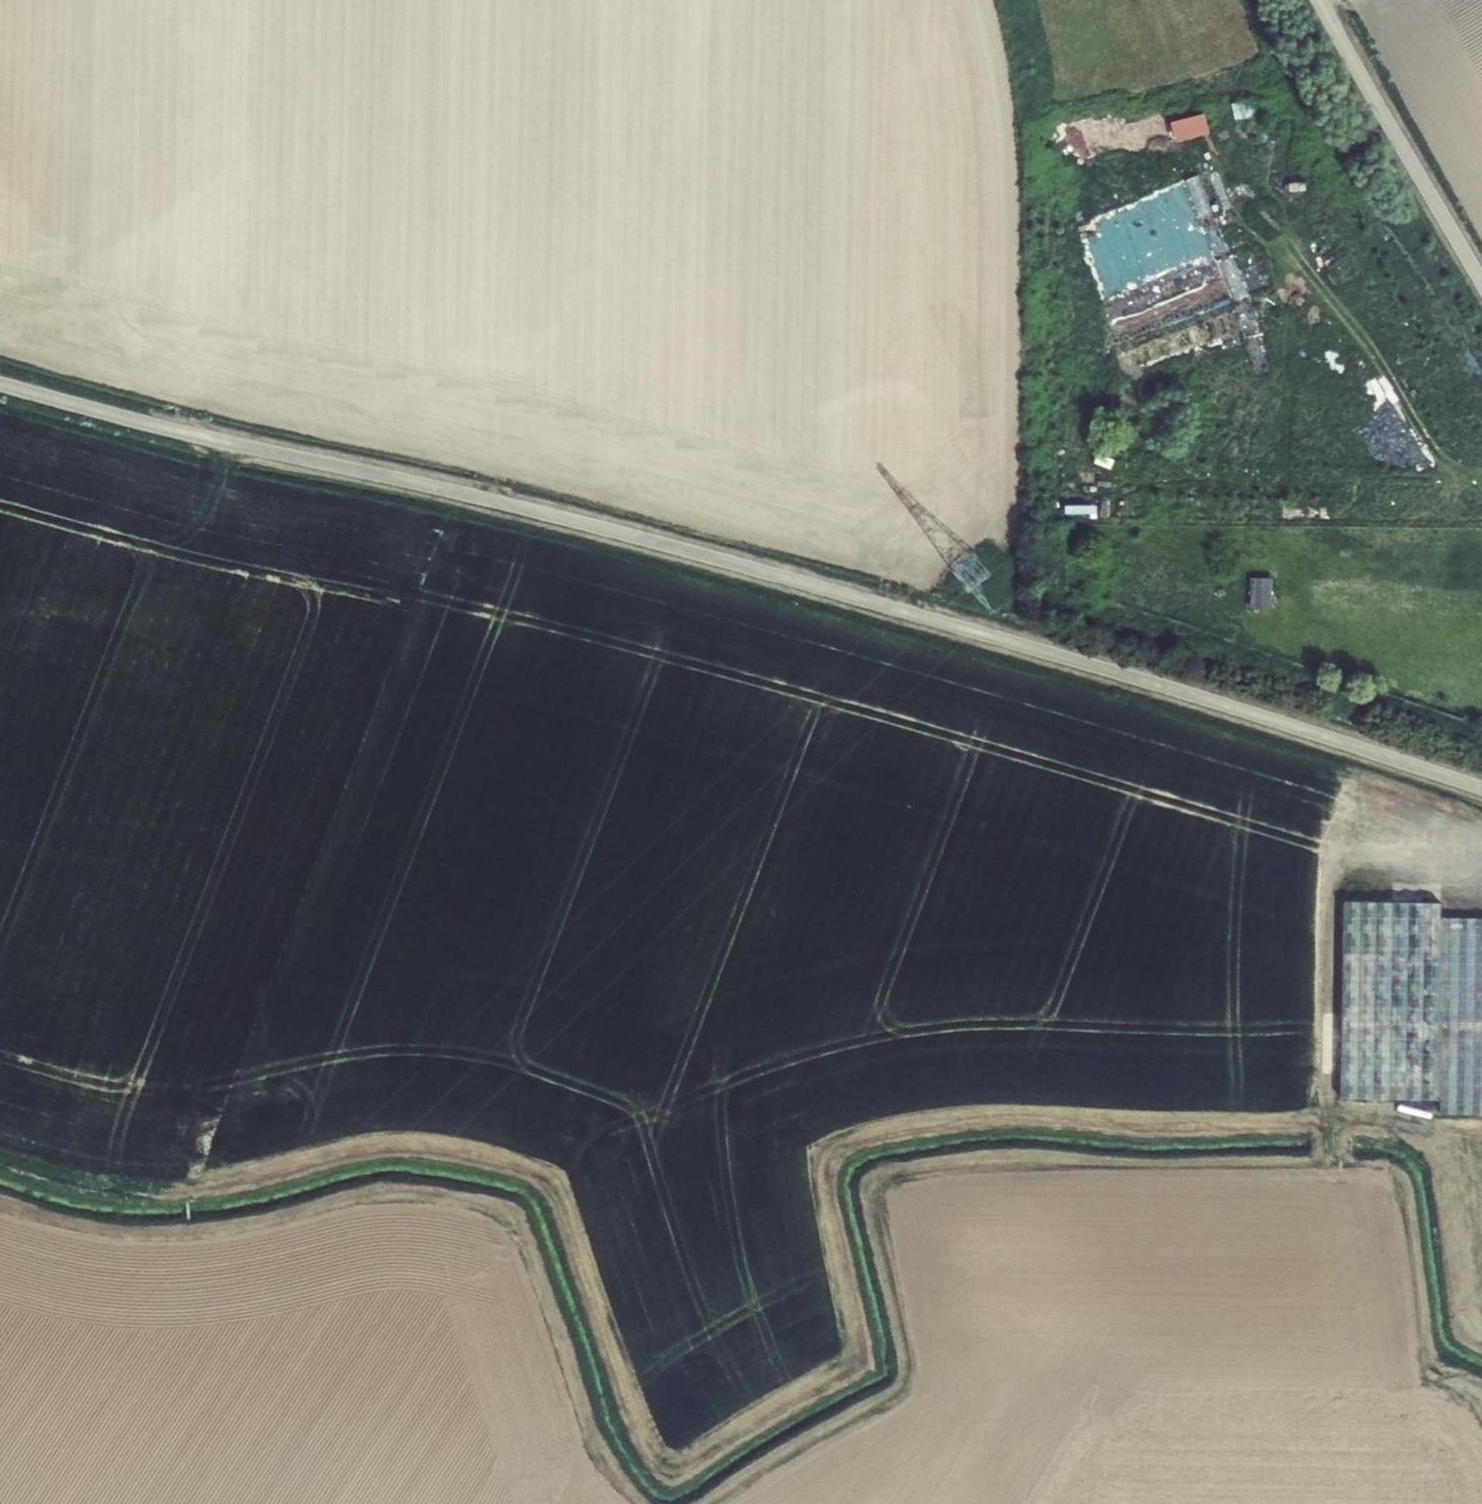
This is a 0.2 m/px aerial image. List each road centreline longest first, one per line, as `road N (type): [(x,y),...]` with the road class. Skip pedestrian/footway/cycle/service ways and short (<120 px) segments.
road 1 (unclassified): [(0,383),(799,580),(1481,787)]
road 2 (unclassified): [(1481,285),(1318,0)]

